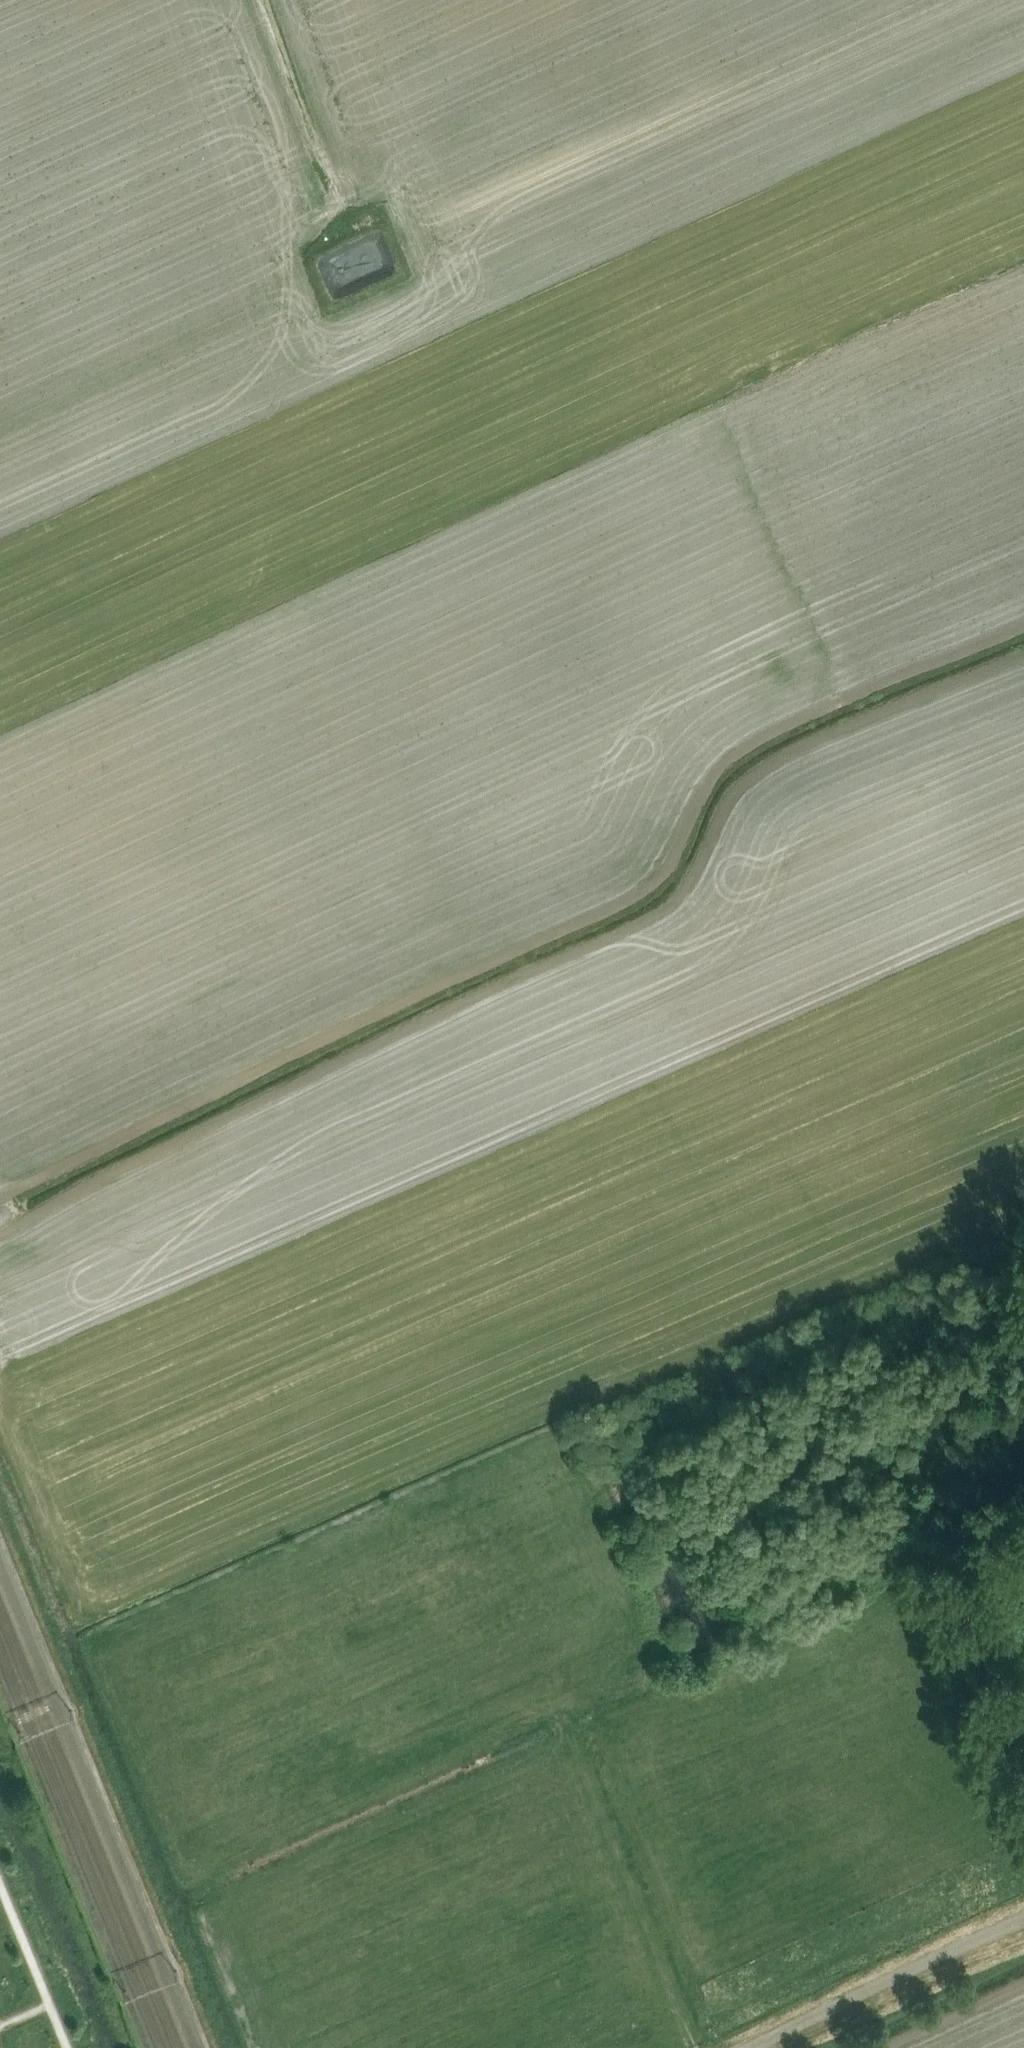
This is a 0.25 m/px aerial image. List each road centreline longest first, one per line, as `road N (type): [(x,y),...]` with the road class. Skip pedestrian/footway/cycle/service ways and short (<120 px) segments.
road 1 (unclassified): [(754,2047),(1023,1919)]
road 2 (track): [(261,0),(340,222)]

